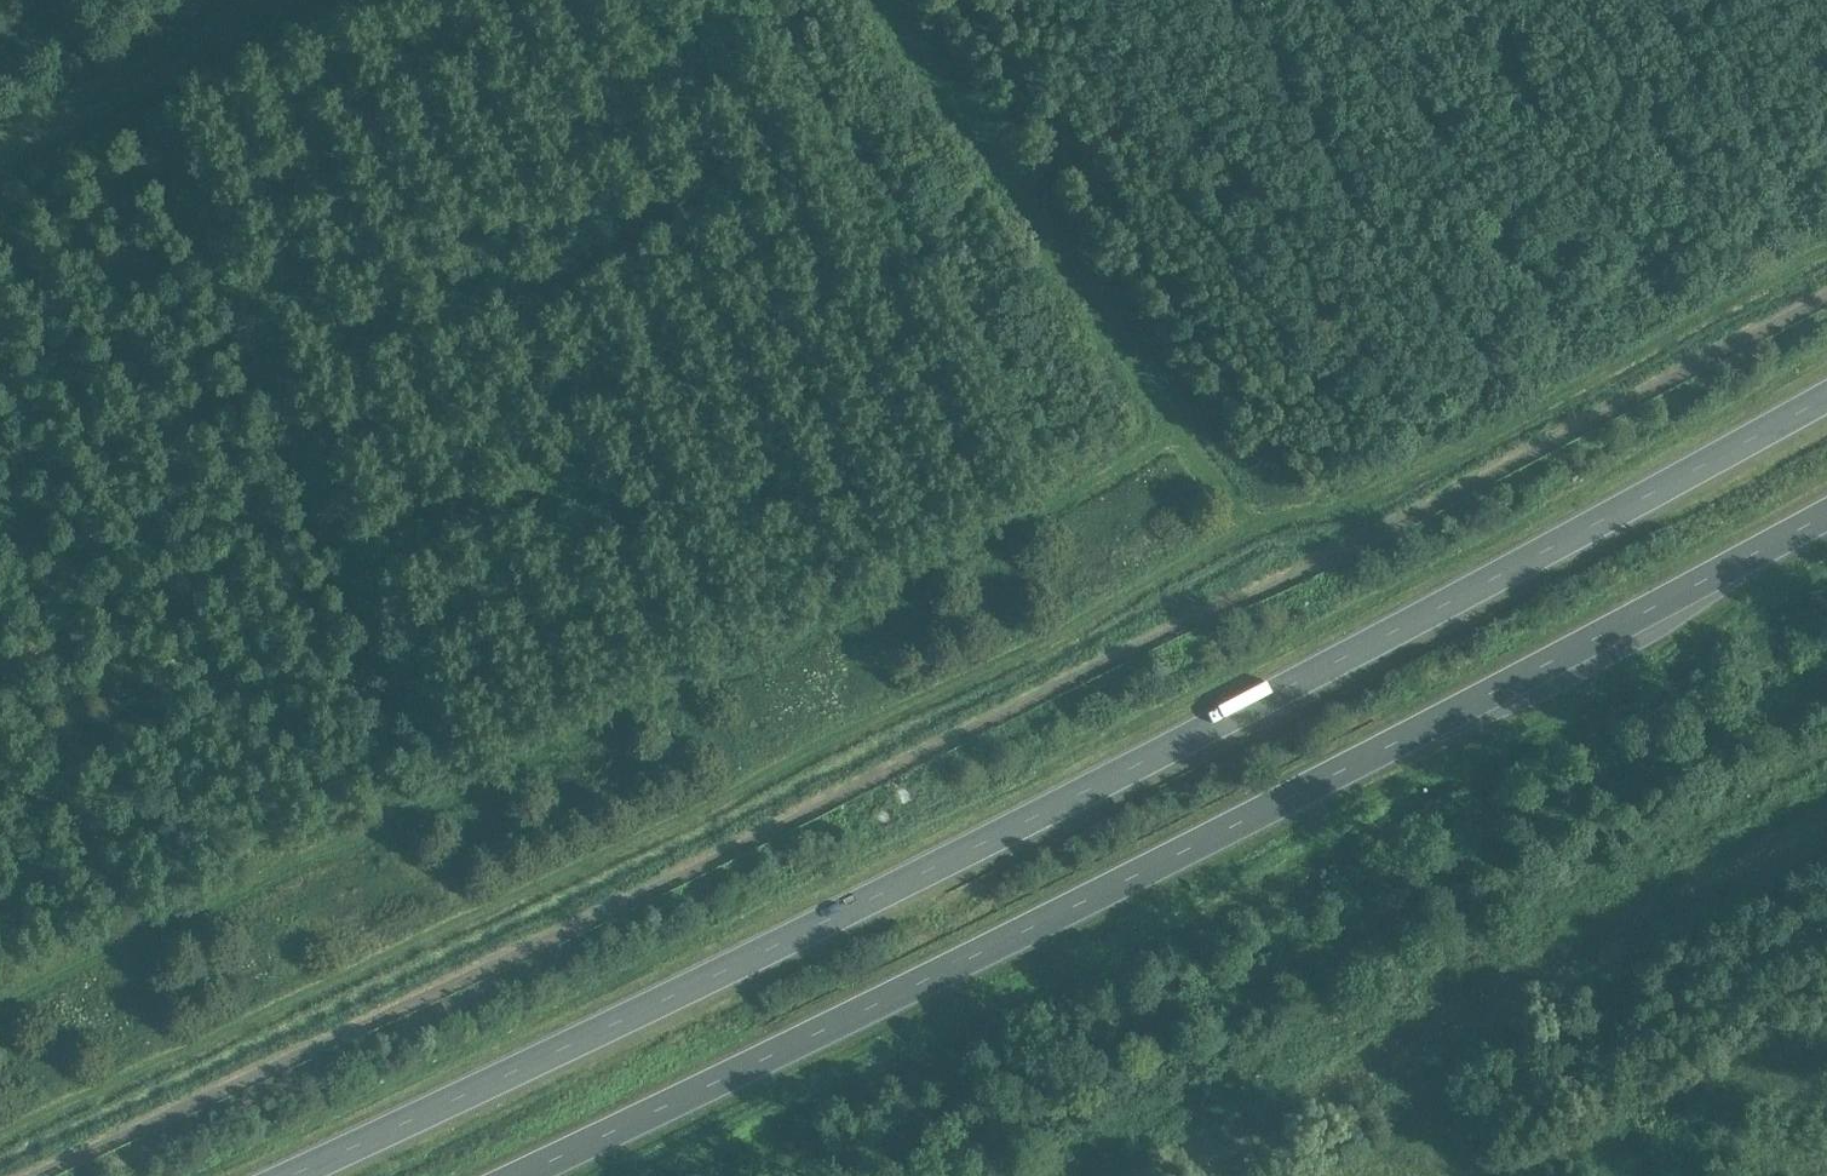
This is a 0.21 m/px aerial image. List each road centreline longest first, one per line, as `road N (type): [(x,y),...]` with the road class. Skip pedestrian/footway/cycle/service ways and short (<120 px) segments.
road 1 (trunk): [(1826,400),(1192,737),(294,1175)]
road 2 (trunk): [(519,1175),(1219,834),(1826,517)]
road 3 (track): [(0,151),(184,61),(284,0)]

